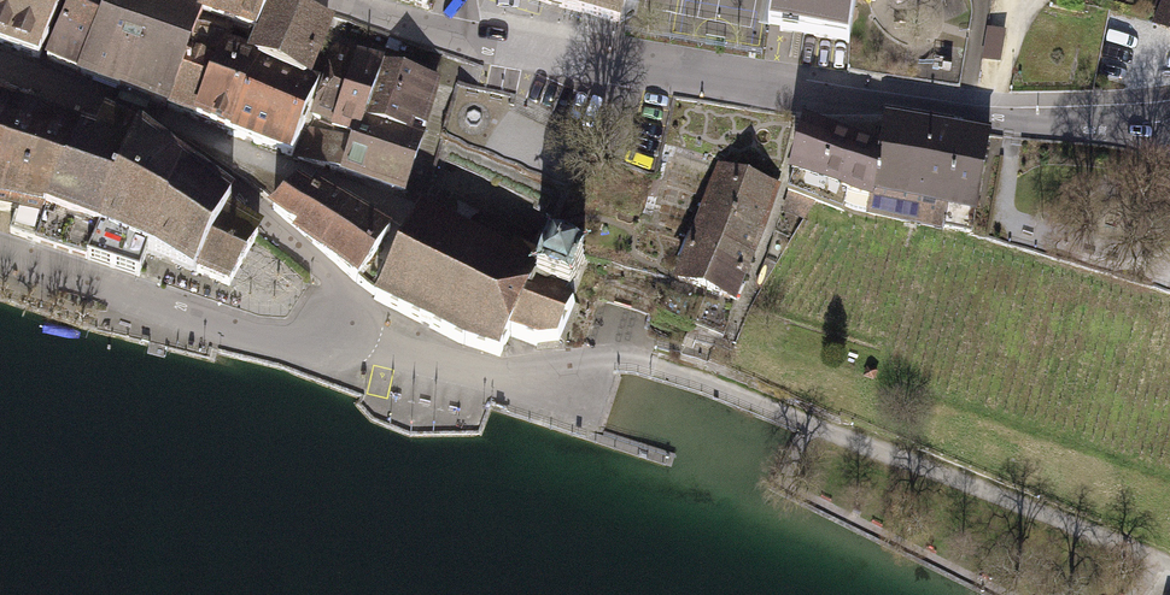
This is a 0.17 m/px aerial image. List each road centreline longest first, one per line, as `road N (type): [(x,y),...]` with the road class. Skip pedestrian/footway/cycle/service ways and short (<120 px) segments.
road 1 (tertiary): [(1169,119),(1096,126),(807,99),(443,35)]
road 2 (track): [(1169,562),(647,359)]
road 3 (residential): [(347,325),(325,340),(275,340),(0,253)]
road 4 (residential): [(116,111),(186,151),(332,279),(344,295),(347,325)]
road 5 (residential): [(116,111),(146,109),(407,210)]
road 6 (residential): [(575,374),(525,381),(426,364),(347,325)]
road 7 (residential): [(0,71),(116,111)]

